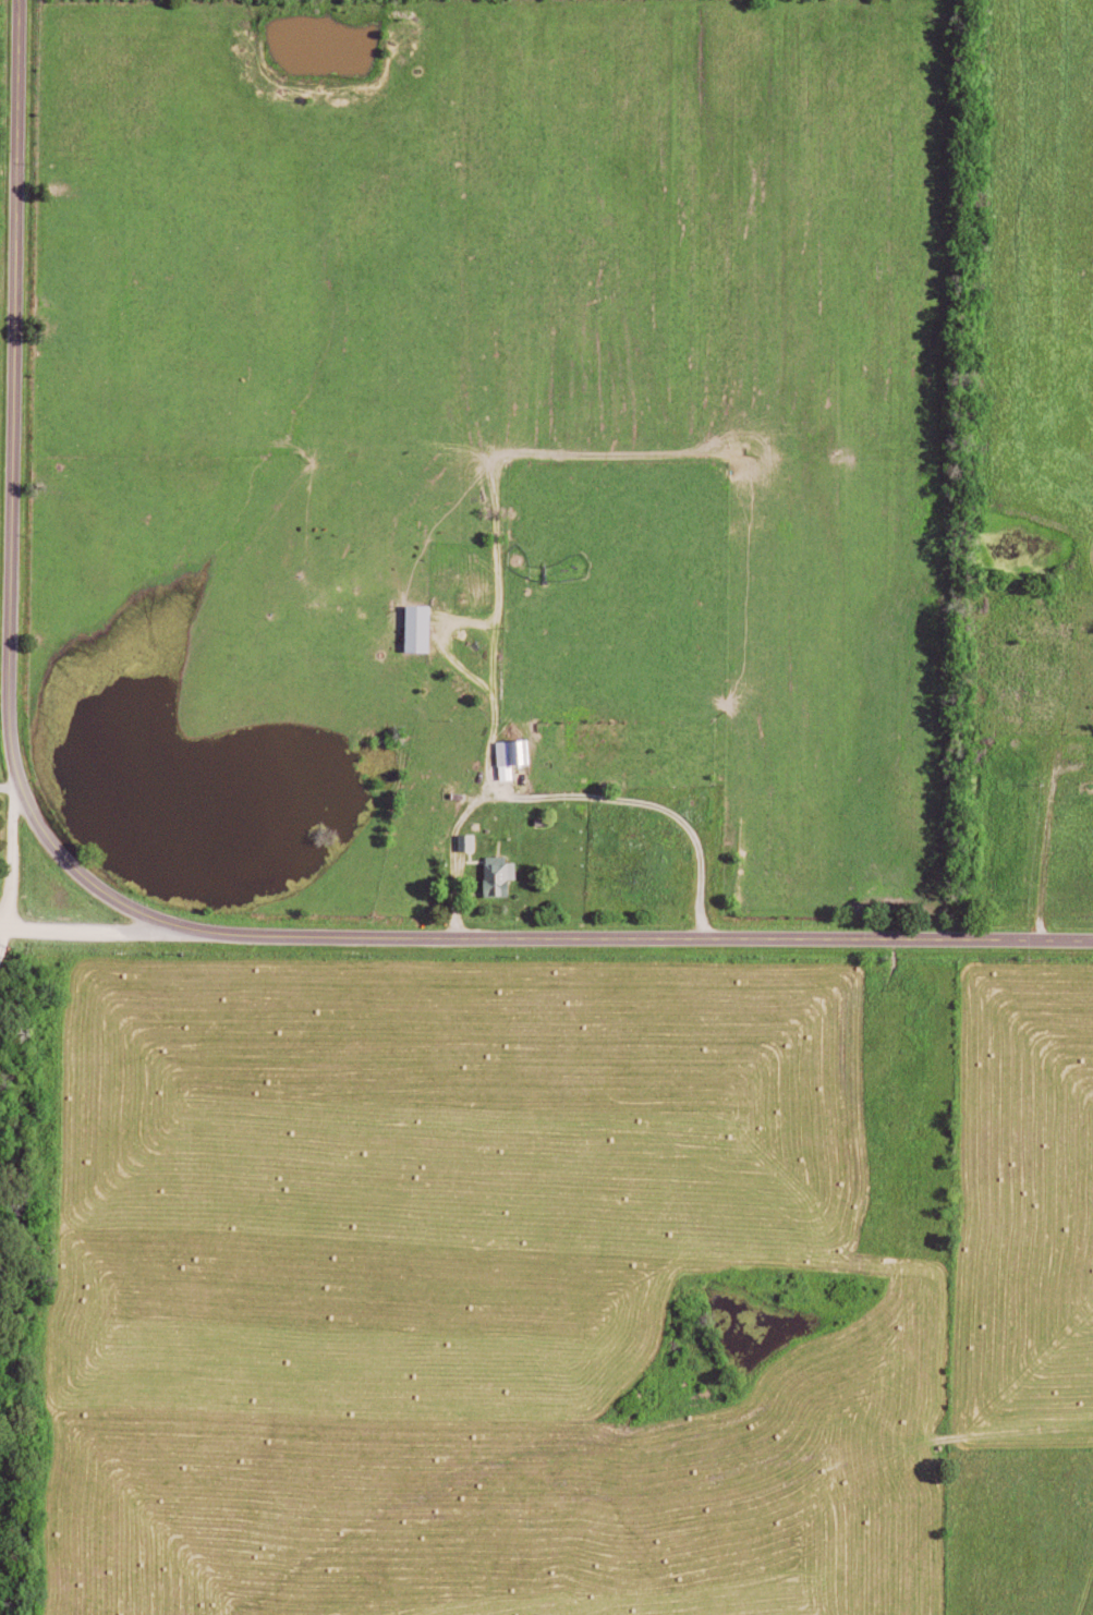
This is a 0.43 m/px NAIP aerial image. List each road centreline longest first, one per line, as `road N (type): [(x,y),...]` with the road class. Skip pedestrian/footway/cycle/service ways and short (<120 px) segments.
road 1 (tertiary): [(1092,938),(227,933),(114,902),(77,873),(22,791),(15,729),(18,0)]
road 2 (residential): [(227,933),(10,932)]
road 3 (residential): [(439,934),(453,838),(489,764),(490,744)]

